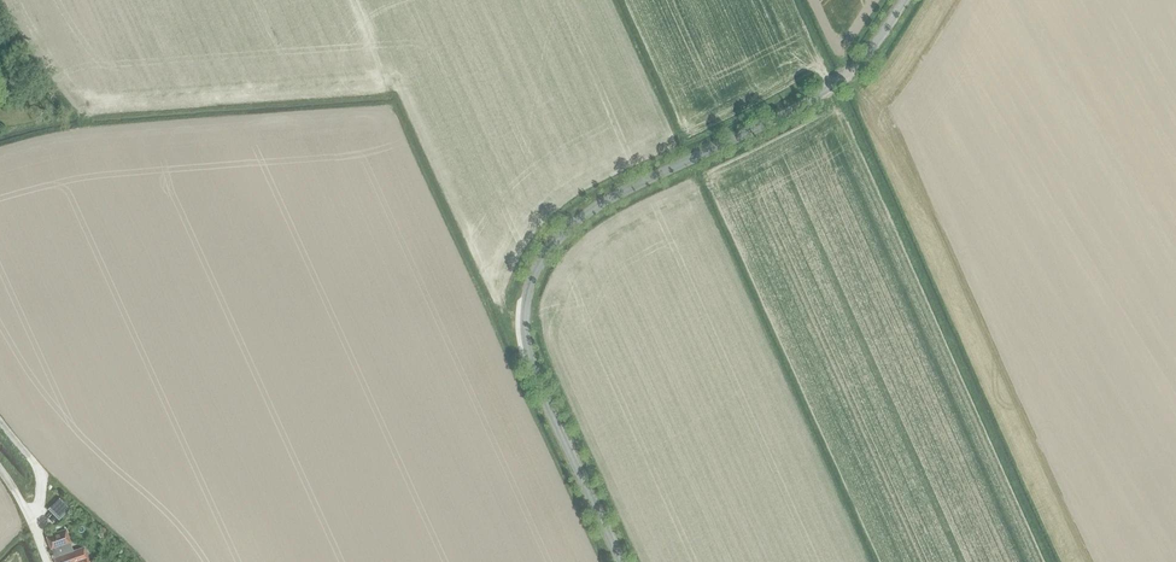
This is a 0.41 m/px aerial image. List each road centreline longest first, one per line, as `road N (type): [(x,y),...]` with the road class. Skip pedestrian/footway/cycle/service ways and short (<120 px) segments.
road 1 (tertiary): [(621,561),(530,361),(519,328),(526,284),(546,248),(587,214),(843,84),(904,0)]

